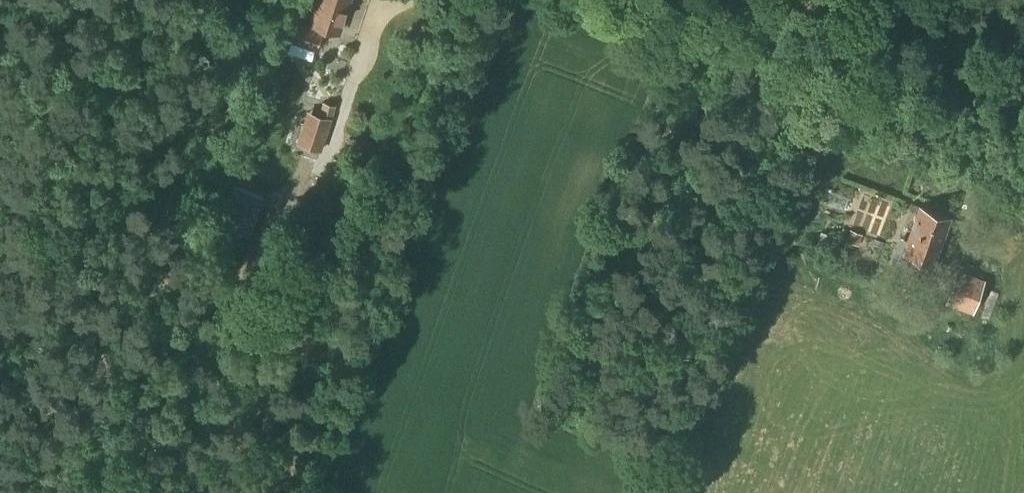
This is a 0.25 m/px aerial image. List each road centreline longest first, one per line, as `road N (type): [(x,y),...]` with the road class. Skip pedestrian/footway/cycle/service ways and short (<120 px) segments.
road 1 (unclassified): [(1023,141),(643,0)]

